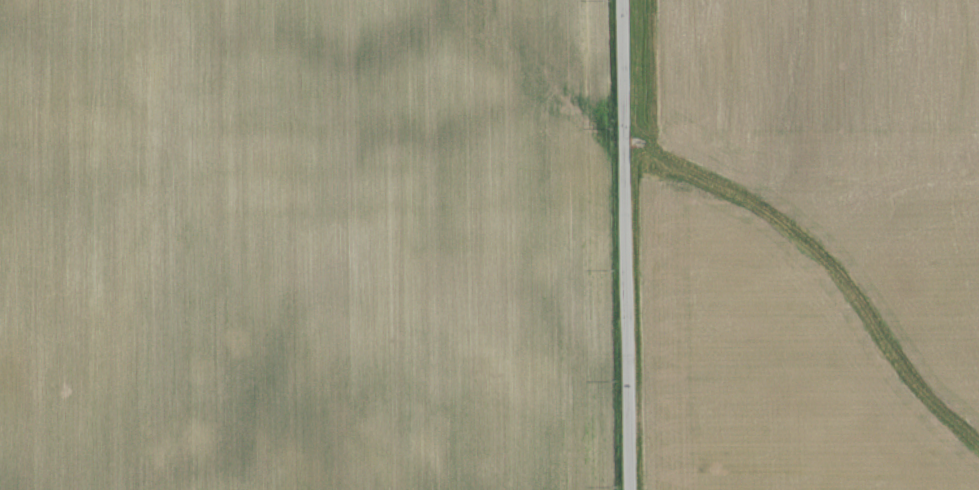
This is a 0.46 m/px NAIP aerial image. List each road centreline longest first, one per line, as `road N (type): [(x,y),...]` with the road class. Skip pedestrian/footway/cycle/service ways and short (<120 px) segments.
road 1 (tertiary): [(629,489),(622,0)]

